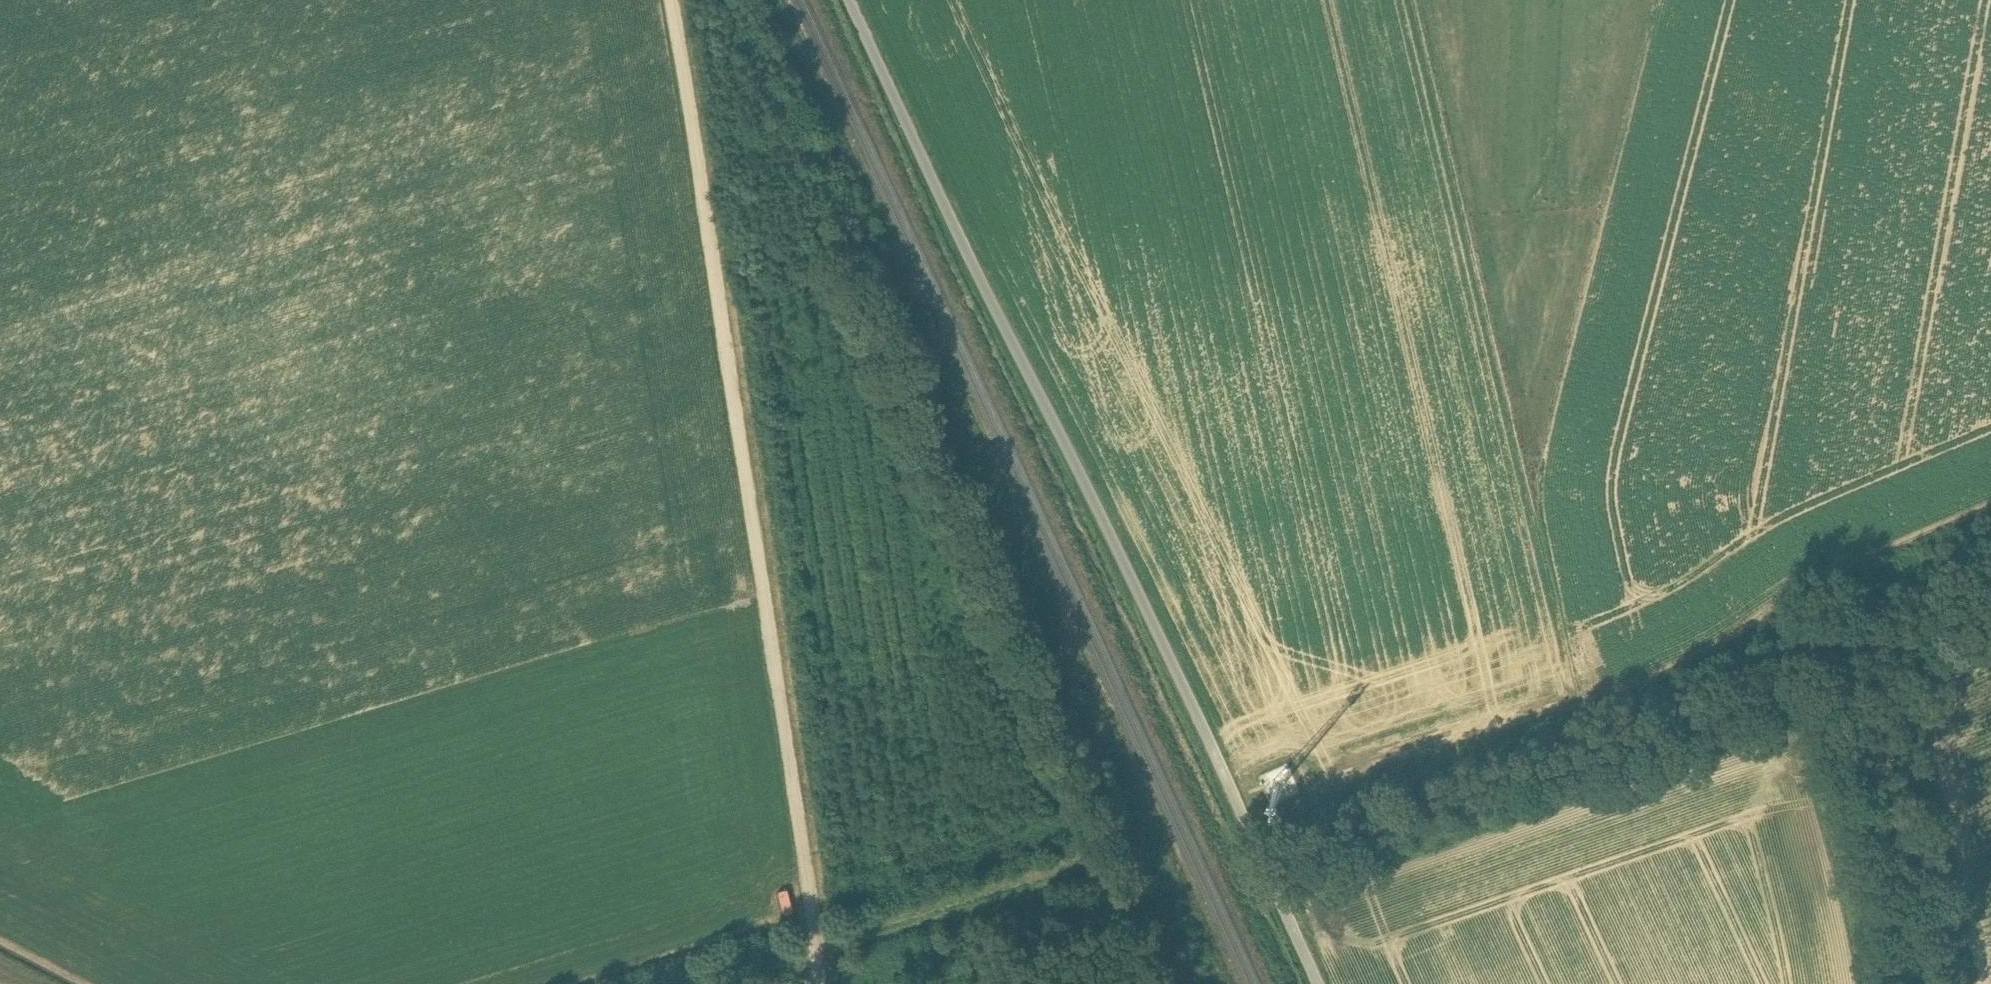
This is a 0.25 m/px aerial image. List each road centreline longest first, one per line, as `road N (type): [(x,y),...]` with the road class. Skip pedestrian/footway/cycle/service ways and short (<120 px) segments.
road 1 (unclassified): [(1319,983),(855,0)]
road 2 (track): [(671,0),(828,983)]

